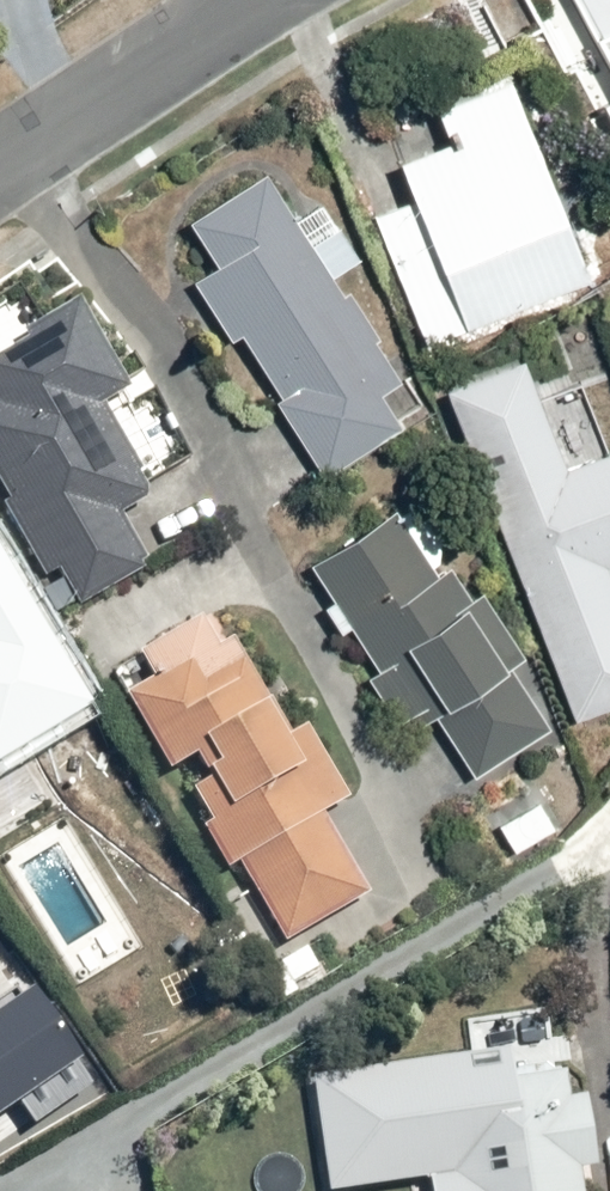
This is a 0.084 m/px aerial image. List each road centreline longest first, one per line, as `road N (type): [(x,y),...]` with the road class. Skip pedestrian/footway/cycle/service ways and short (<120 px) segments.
road 1 (residential): [(0,165),(255,0)]

